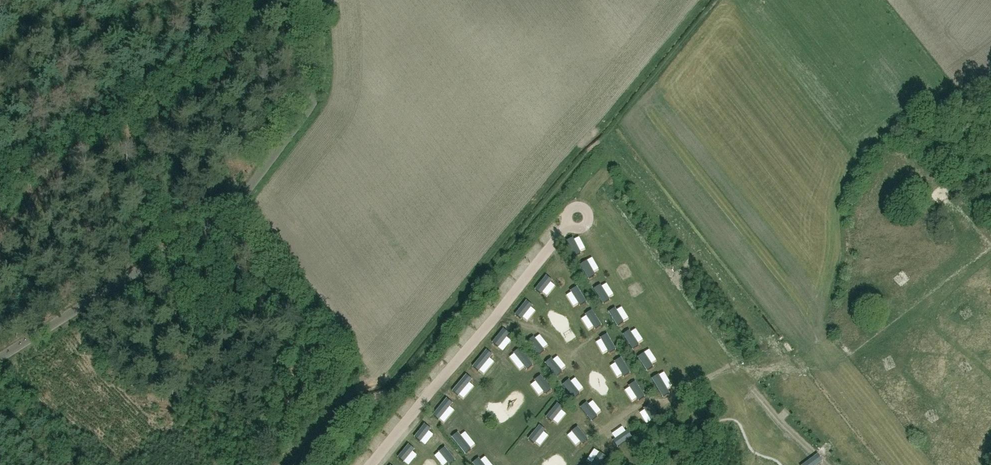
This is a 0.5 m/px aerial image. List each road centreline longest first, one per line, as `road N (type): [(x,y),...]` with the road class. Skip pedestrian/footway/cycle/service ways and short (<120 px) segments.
road 1 (track): [(716,0),(383,392)]
road 2 (unclassified): [(0,358),(235,205),(319,89),(316,0)]

